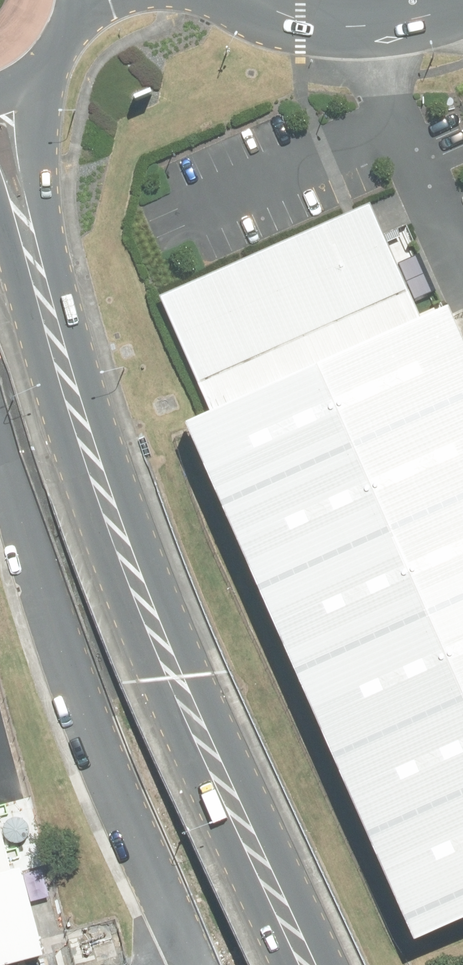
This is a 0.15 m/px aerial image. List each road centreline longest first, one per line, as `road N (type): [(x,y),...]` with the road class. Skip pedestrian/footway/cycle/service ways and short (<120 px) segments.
road 1 (secondary): [(180,674),(133,569),(55,336)]
road 2 (secondary): [(180,674),(314,964)]
road 3 (secondary): [(47,46),(38,155),(55,336)]
road 4 (unclassified): [(462,3),(404,22),(347,28),(263,5)]
road 5 (secondary): [(55,336),(0,204)]

